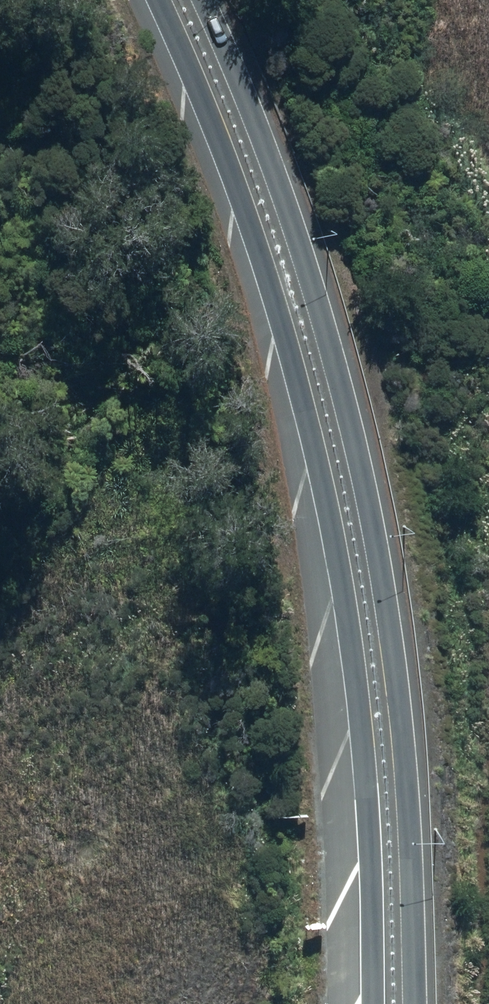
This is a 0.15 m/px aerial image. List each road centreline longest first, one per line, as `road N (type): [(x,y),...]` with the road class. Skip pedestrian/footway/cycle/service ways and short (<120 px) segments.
road 1 (primary): [(370,1003),(369,844),(350,630),(318,467),(276,312),(151,0)]
road 2 (primary): [(203,0),(342,374),(373,515),(400,688),(415,1003)]

